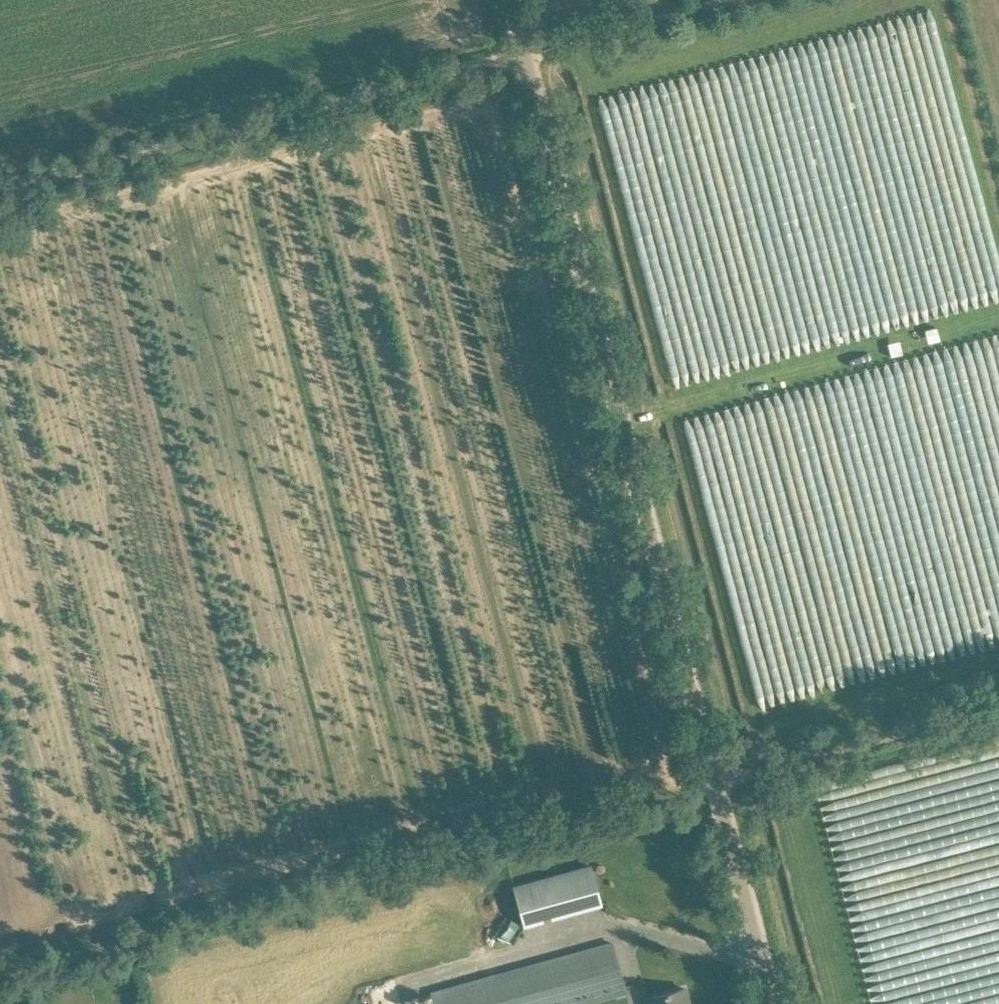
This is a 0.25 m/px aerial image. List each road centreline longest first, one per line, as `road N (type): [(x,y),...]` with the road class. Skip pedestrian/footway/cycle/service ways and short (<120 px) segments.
road 1 (unclassified): [(773,1003),(509,0)]
road 2 (track): [(998,699),(694,793),(0,973)]
road 3 (track): [(724,0),(0,191)]

